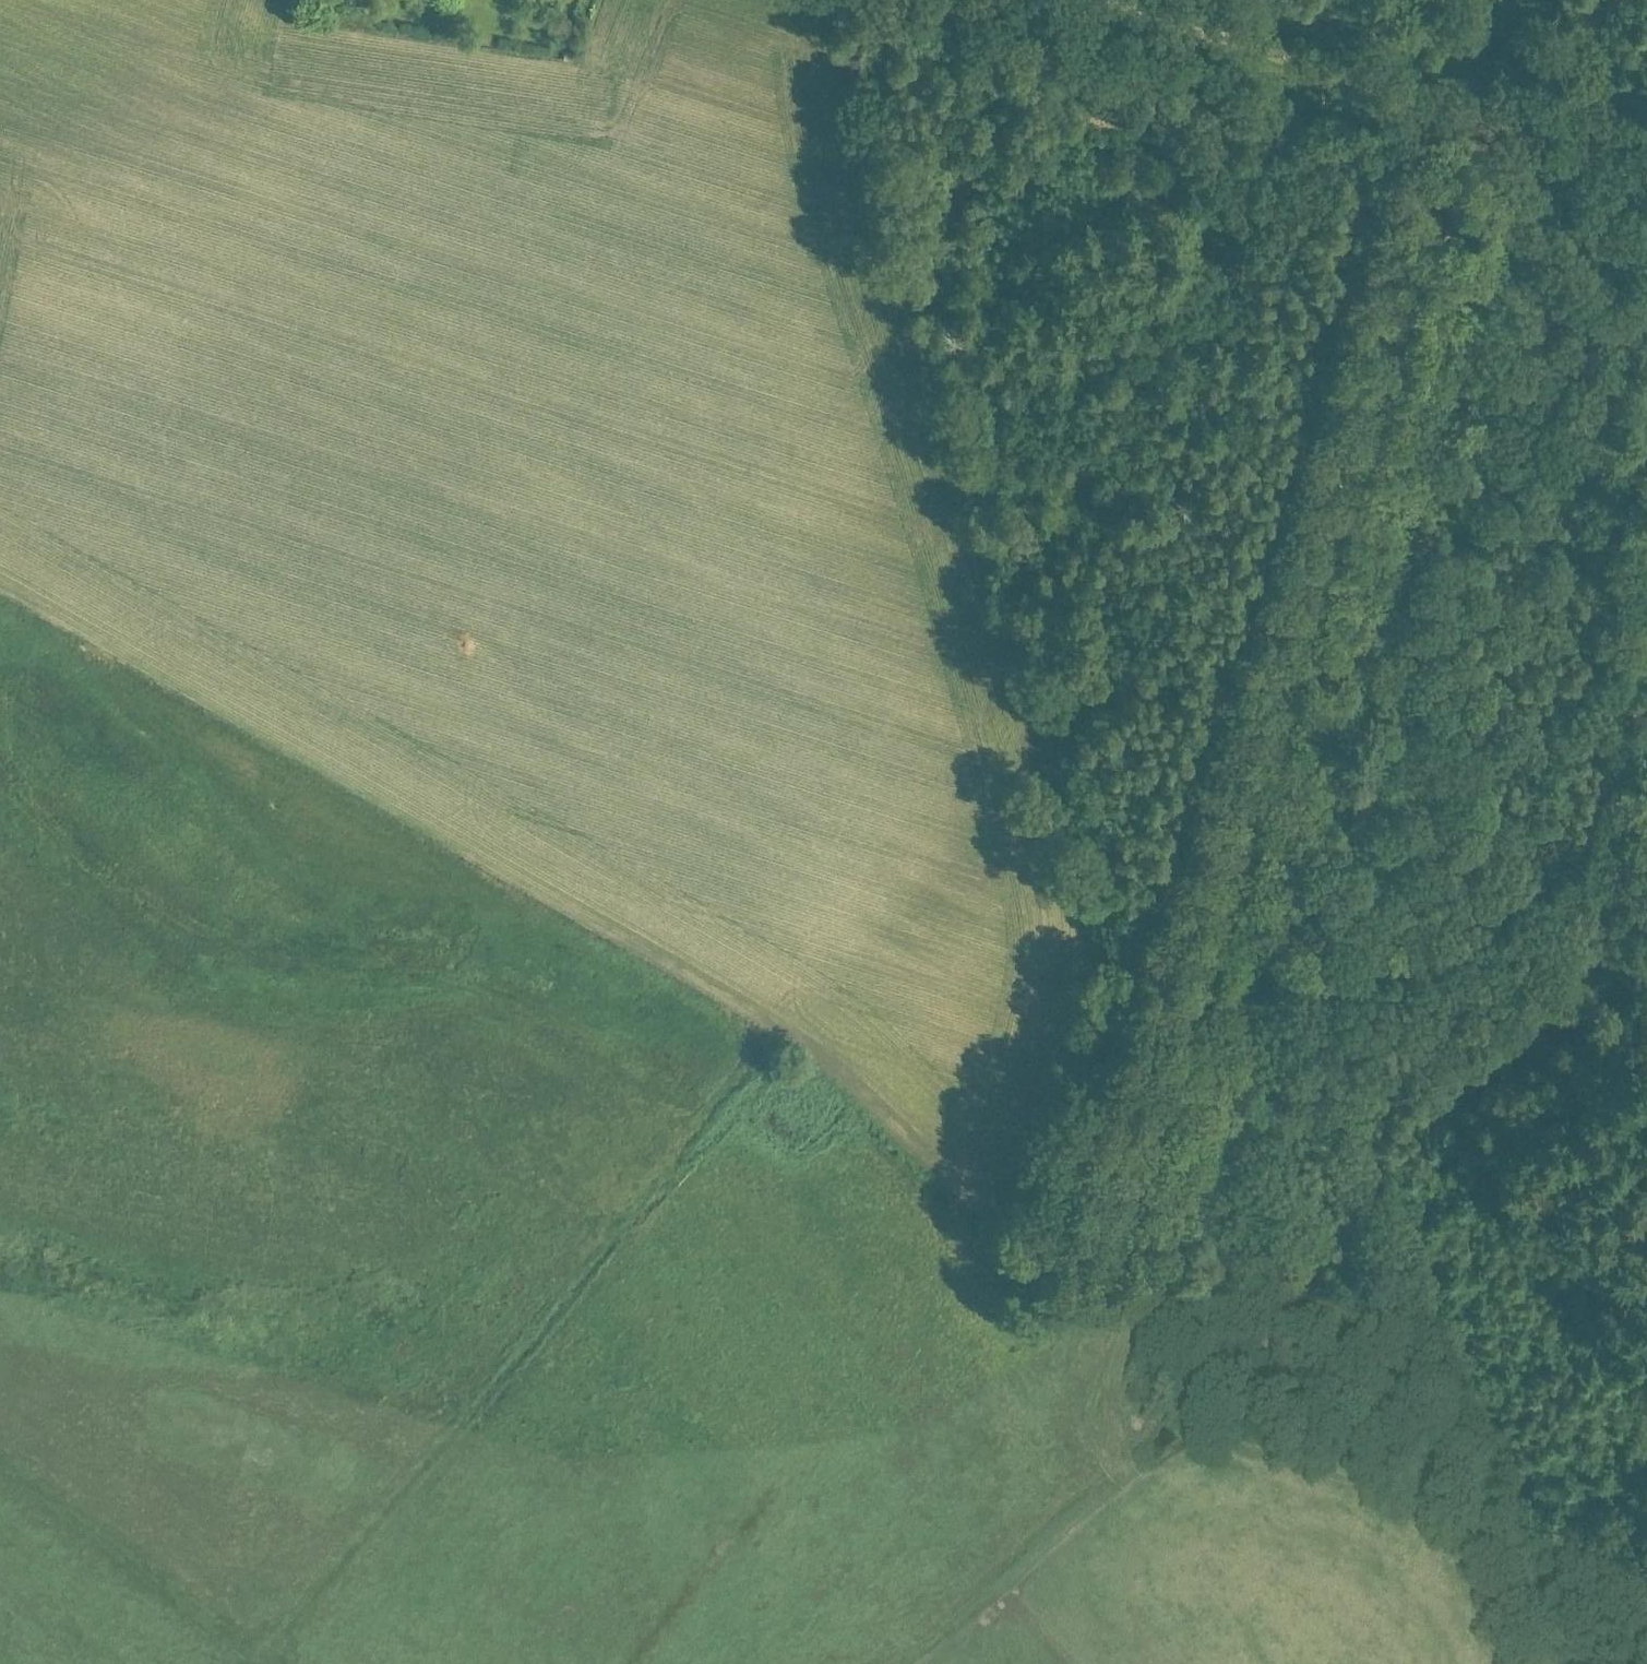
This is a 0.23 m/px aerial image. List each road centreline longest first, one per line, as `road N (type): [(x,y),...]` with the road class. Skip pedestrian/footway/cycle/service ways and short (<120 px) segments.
road 1 (track): [(1488,125),(1108,1321)]
road 2 (track): [(1646,175),(1100,0)]

